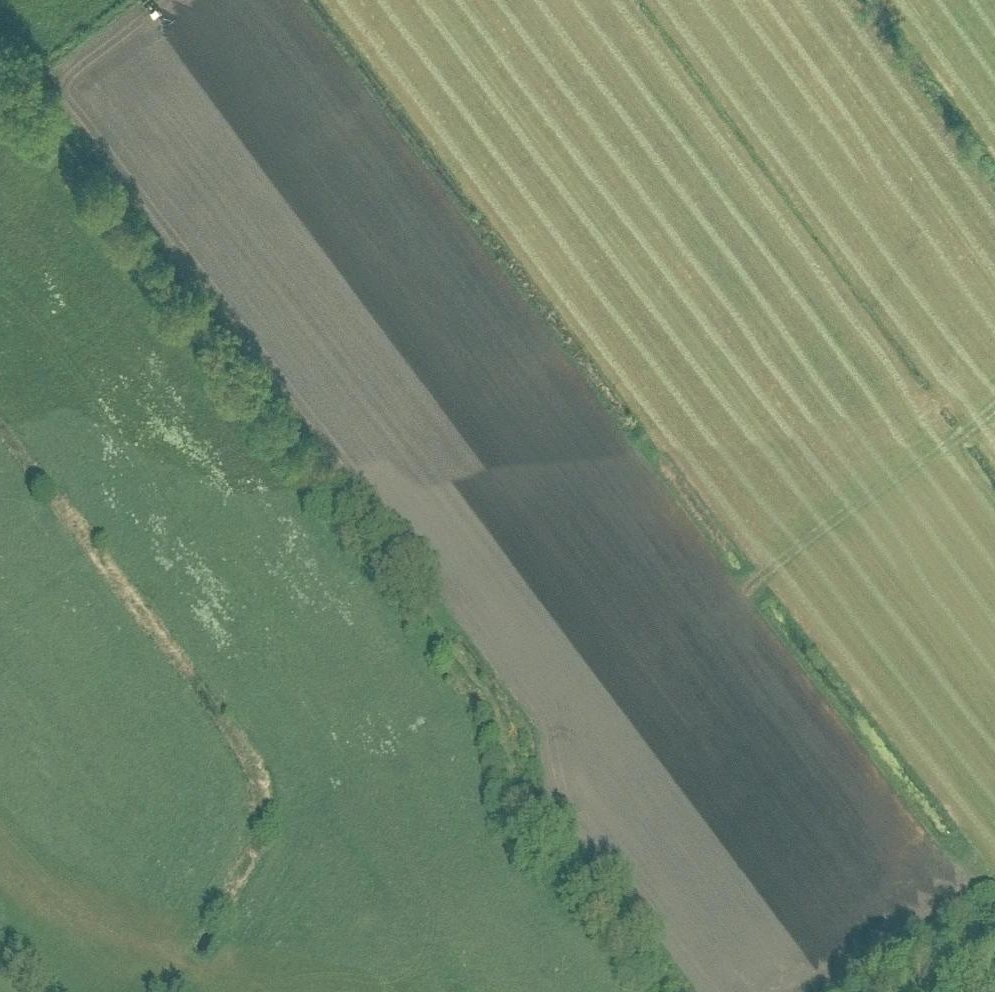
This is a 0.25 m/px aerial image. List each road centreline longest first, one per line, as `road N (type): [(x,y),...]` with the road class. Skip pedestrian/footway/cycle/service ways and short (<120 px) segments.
road 1 (track): [(0,60),(489,711),(510,782),(666,991)]

